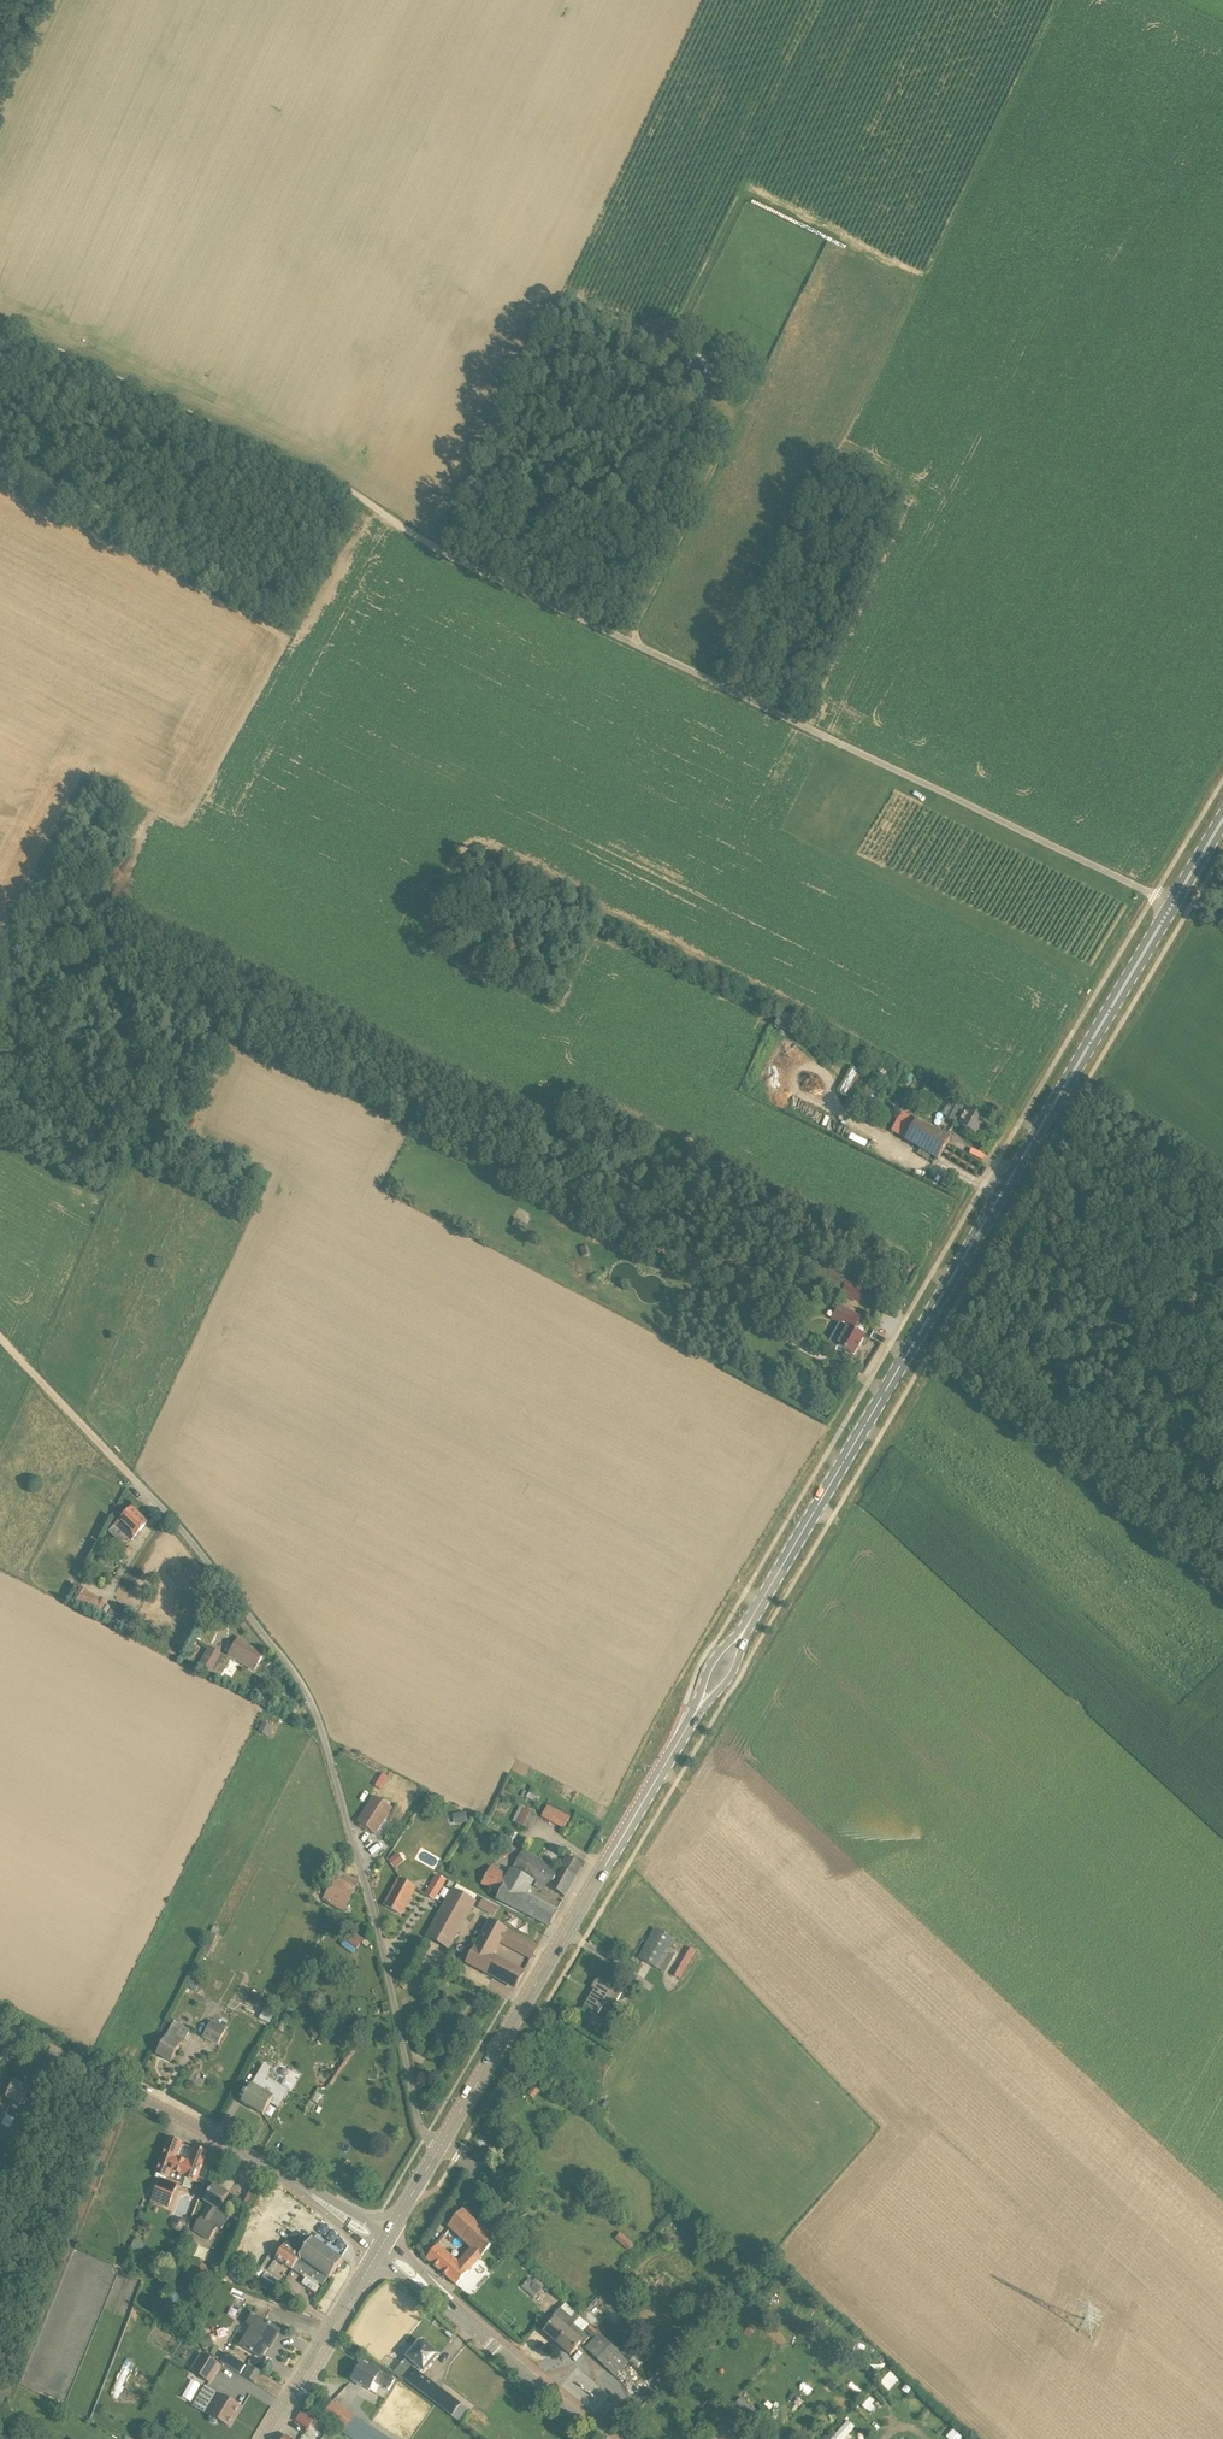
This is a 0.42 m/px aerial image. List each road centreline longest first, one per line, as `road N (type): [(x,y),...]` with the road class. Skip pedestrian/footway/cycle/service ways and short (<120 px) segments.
road 1 (unclassified): [(1174,903),(451,556),(337,483),(0,324)]
road 2 (primary): [(755,1612),(1174,903)]
road 3 (unclassified): [(136,1477),(293,1673),(318,1718),(421,2130),(442,2145)]
road 4 (primary): [(688,1725),(442,2145)]
road 5 (tertiary): [(382,2246),(296,2184),(0,2025)]
road 6 (track): [(990,1213),(1222,1391)]
road 7 (tertiary): [(382,2246),(601,2438)]
road 8 (primary): [(382,2246),(268,2438)]
road 9 (track): [(0,1330),(136,1477)]
road 10 (primary): [(688,1725),(734,1672),(755,1612)]
road 11 (primary): [(755,1612),(713,1660),(688,1725)]

